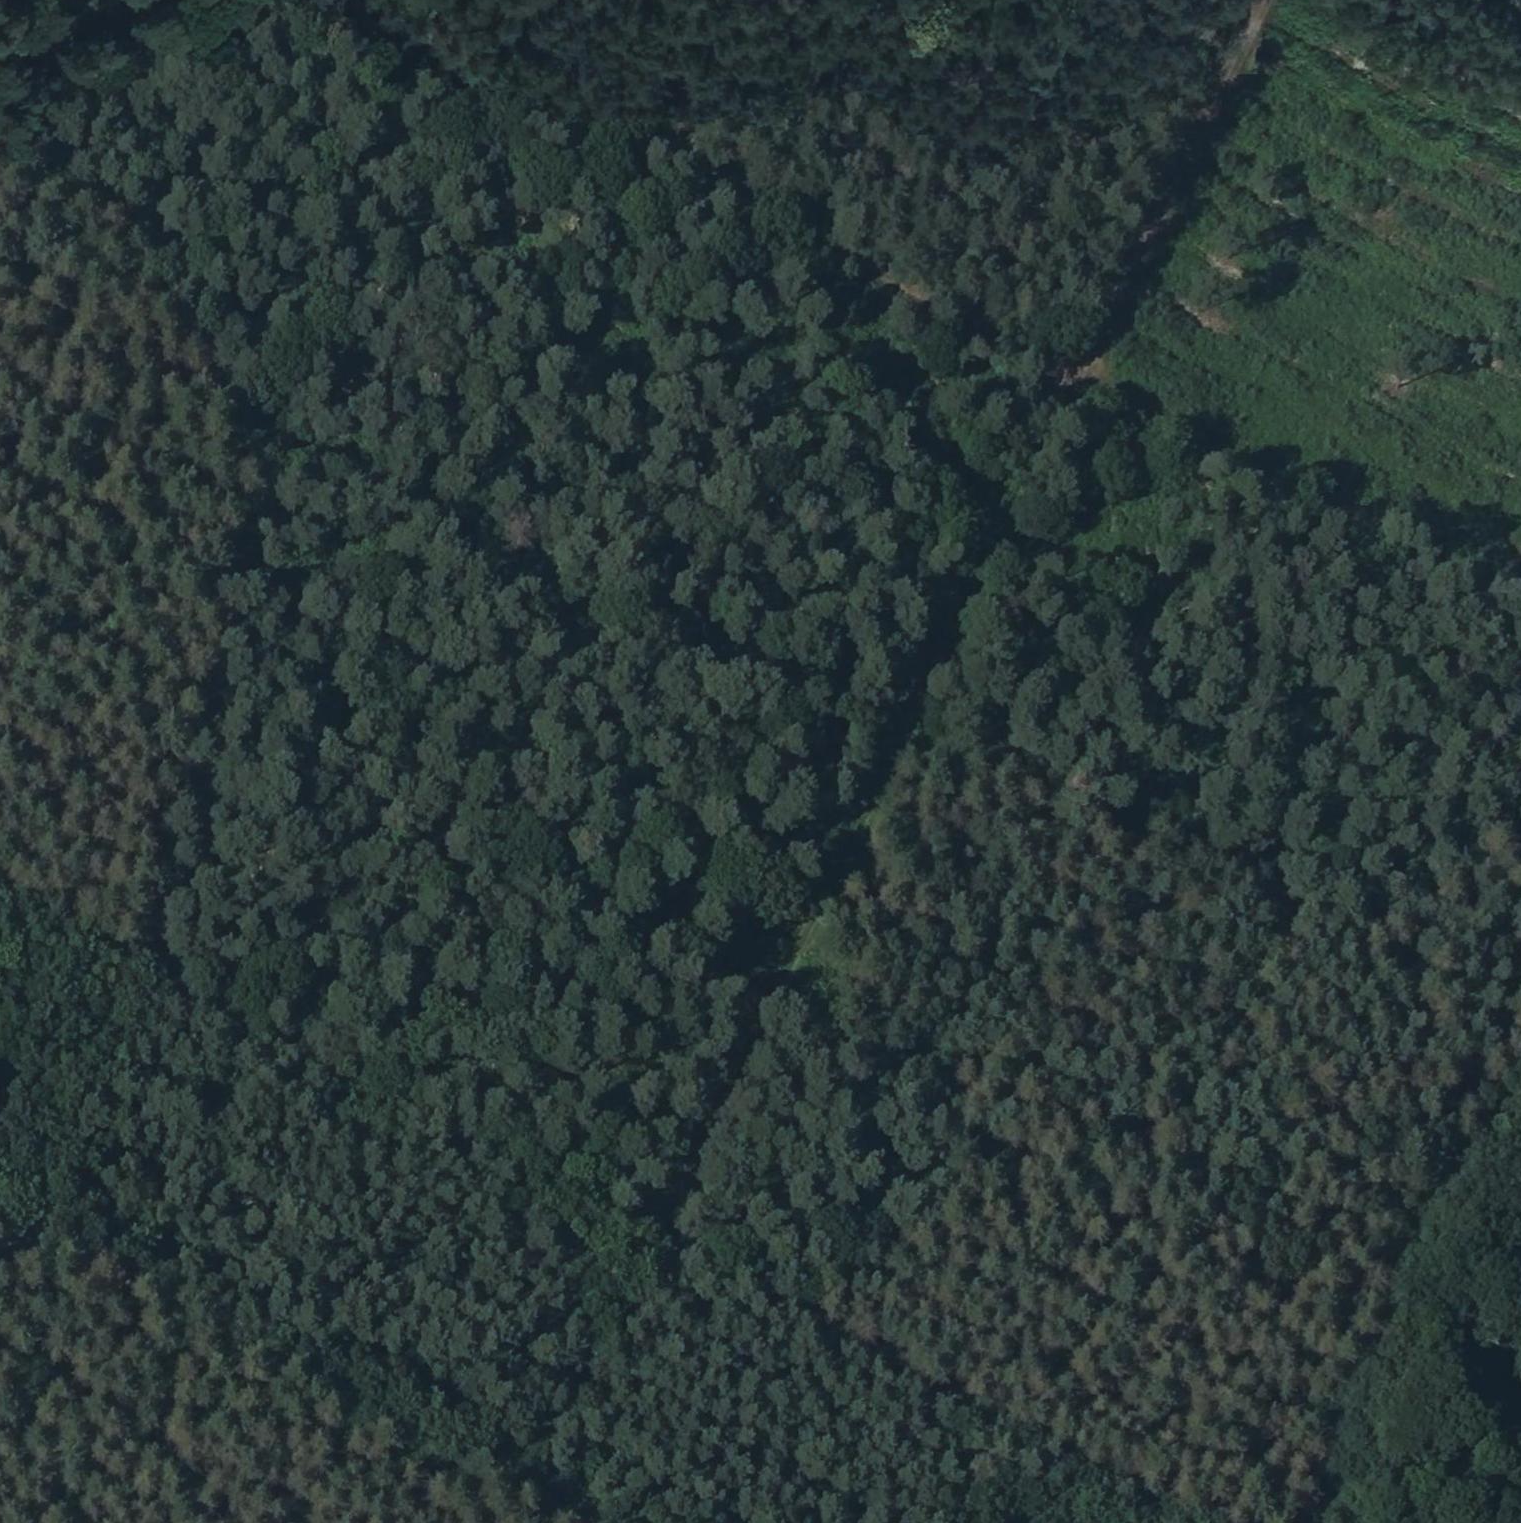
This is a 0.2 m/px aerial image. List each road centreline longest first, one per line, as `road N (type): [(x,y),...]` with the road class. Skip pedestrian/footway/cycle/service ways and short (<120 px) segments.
road 1 (track): [(1258,0),(673,1208),(1145,1522)]
road 2 (track): [(673,1208),(0,863)]

